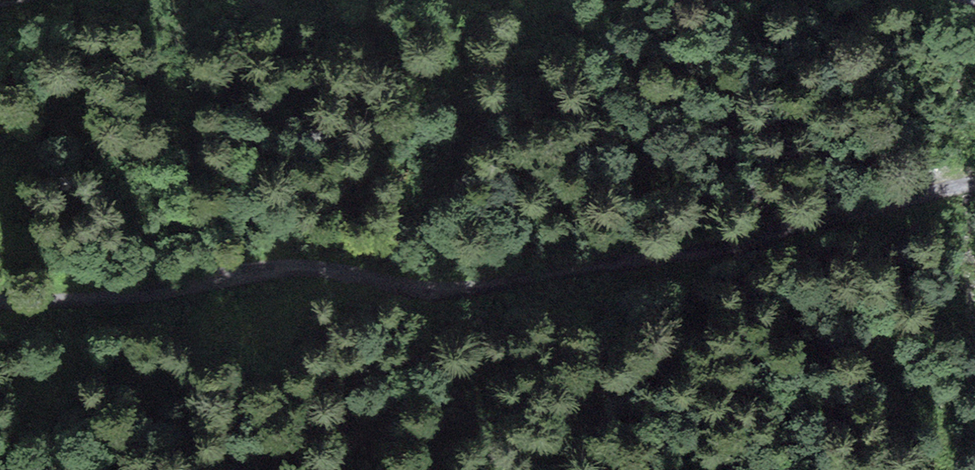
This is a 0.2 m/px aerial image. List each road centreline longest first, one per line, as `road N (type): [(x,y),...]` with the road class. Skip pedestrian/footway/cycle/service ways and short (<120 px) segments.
road 1 (unclassified): [(974,179),(698,251),(467,290),(419,288),(302,264),(132,291),(0,300)]

